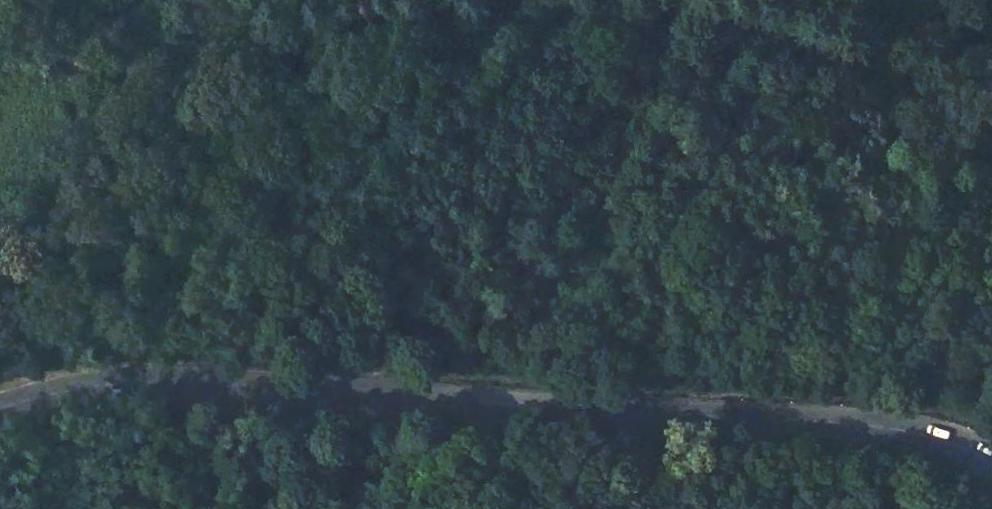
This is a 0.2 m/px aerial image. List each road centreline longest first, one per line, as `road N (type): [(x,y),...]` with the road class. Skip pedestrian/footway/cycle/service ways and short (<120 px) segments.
road 1 (track): [(0,33),(133,86),(194,94),(358,44),(667,6),(822,46),(941,138),(991,164)]
road 2 (secondary): [(0,405),(85,386),(181,381),(347,388),(866,423),(933,435),(991,464)]

